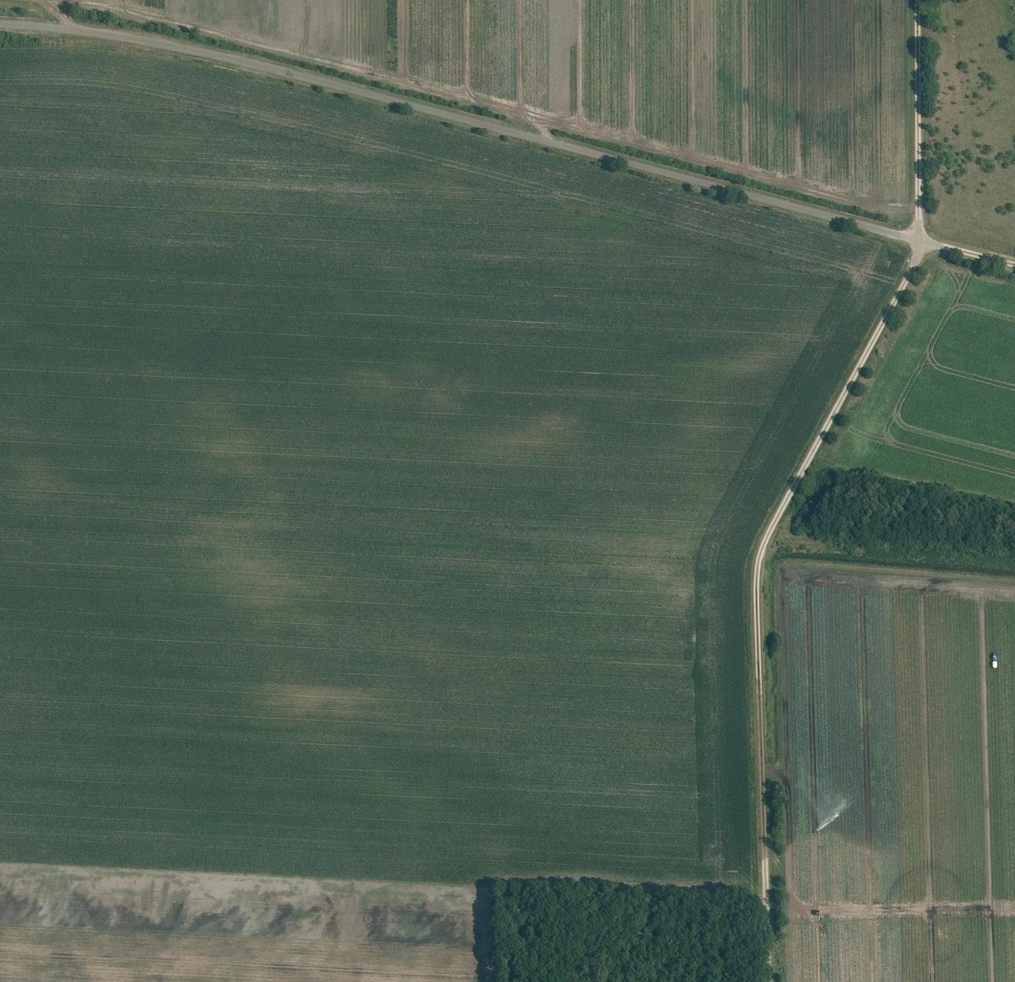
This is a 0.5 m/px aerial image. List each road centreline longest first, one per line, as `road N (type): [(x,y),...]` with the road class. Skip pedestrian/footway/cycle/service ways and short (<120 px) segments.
road 1 (unclassified): [(918,239),(165,44),(0,25)]
road 2 (track): [(768,981),(758,563),(915,262),(918,239)]
road 3 (track): [(918,239),(919,0)]

